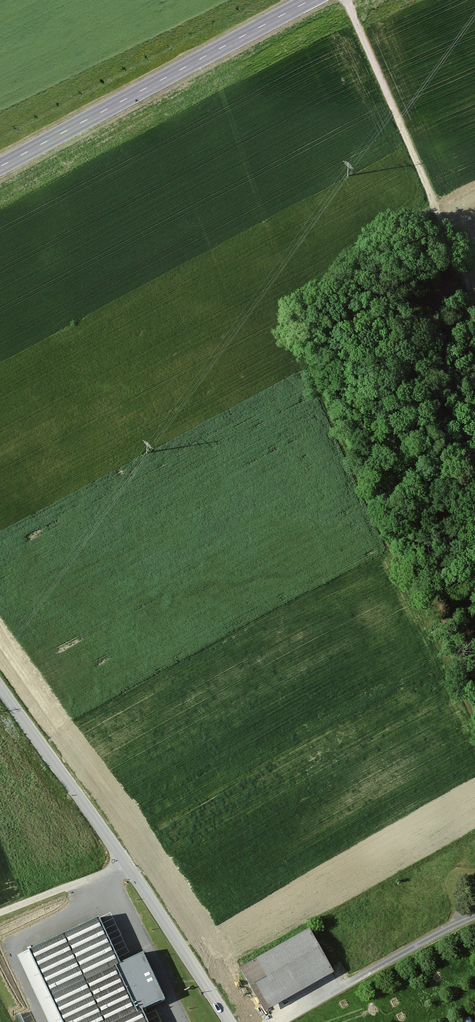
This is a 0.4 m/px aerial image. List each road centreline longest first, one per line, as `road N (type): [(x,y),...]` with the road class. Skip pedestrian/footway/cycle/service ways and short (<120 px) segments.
road 1 (track): [(474,732),(460,706),(430,593),(310,371),(309,314),(329,281),(430,206)]
road 2 (tertiary): [(0,683),(130,865),(227,1021)]
road 3 (track): [(341,0),(474,317)]
road 4 (secondary): [(300,0),(0,164)]
road 5 (track): [(0,915),(130,865)]

